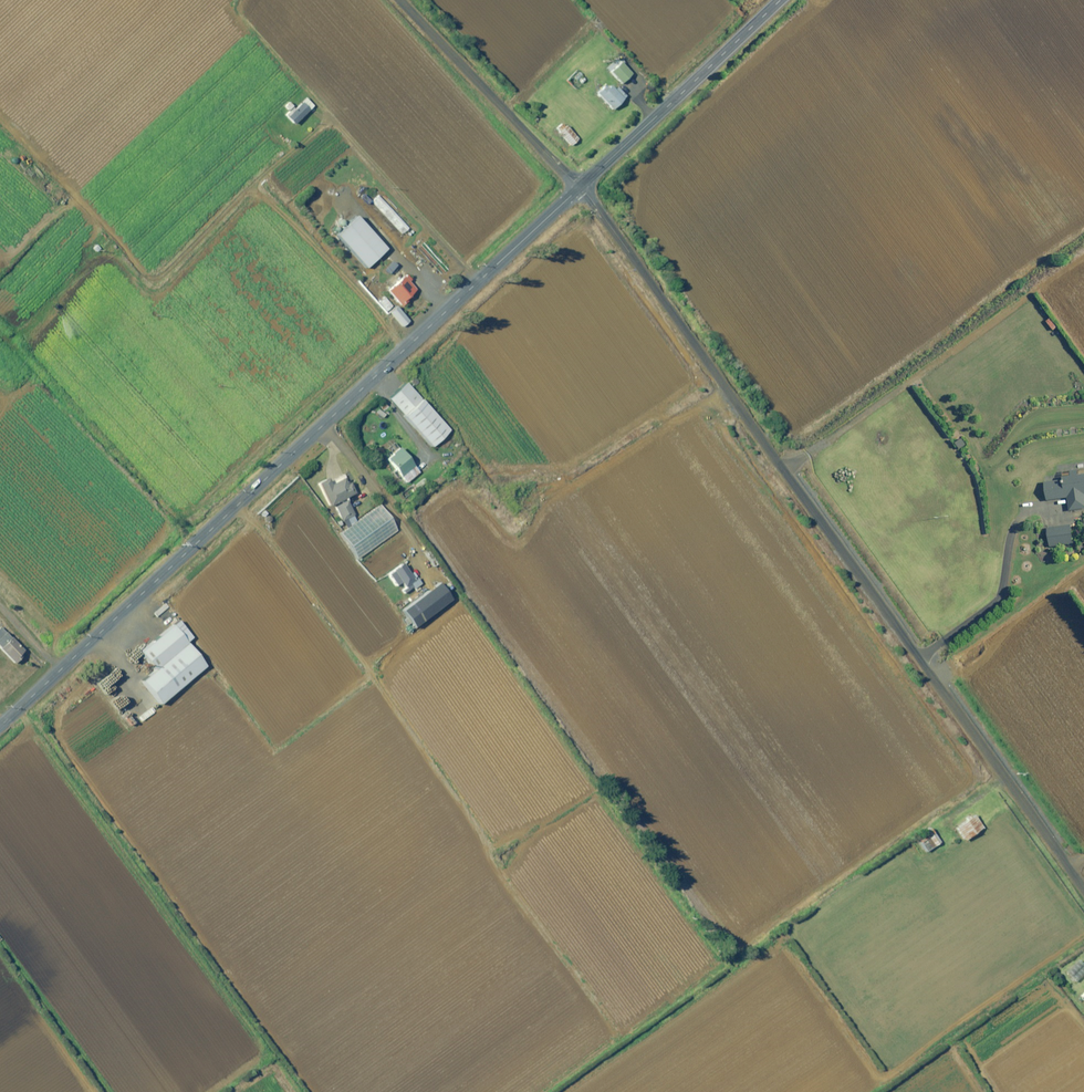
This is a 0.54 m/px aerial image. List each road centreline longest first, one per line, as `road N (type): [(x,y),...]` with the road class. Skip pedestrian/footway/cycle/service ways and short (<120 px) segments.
road 1 (unclassified): [(580,187),(1083,887)]
road 2 (tertiary): [(0,730),(580,187)]
road 3 (tertiary): [(580,187),(782,0)]
road 4 (unclassified): [(402,0),(580,187)]

